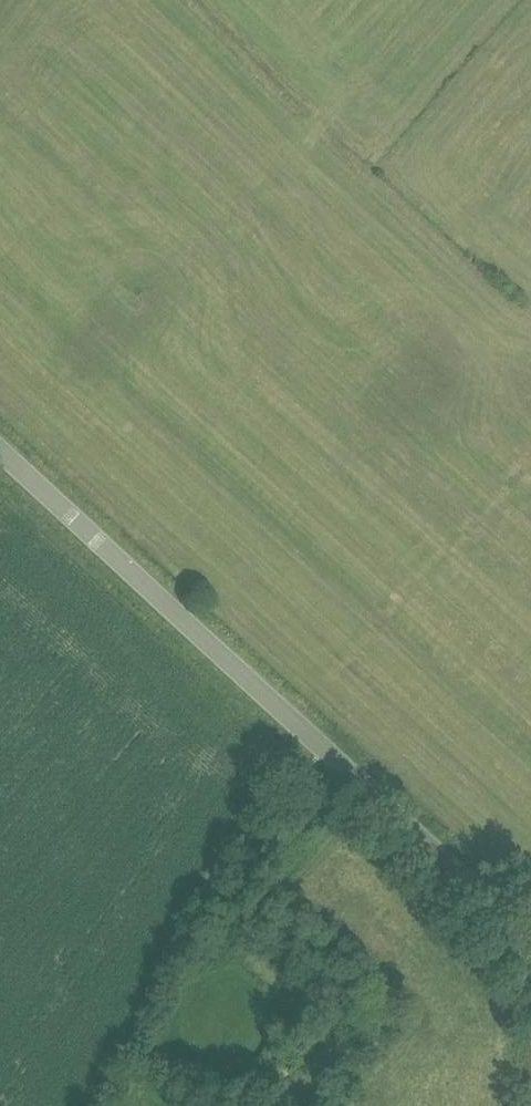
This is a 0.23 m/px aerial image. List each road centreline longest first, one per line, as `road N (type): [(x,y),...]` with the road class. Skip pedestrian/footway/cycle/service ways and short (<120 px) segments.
road 1 (unclassified): [(530,984),(506,932),(470,887),(0,453)]

